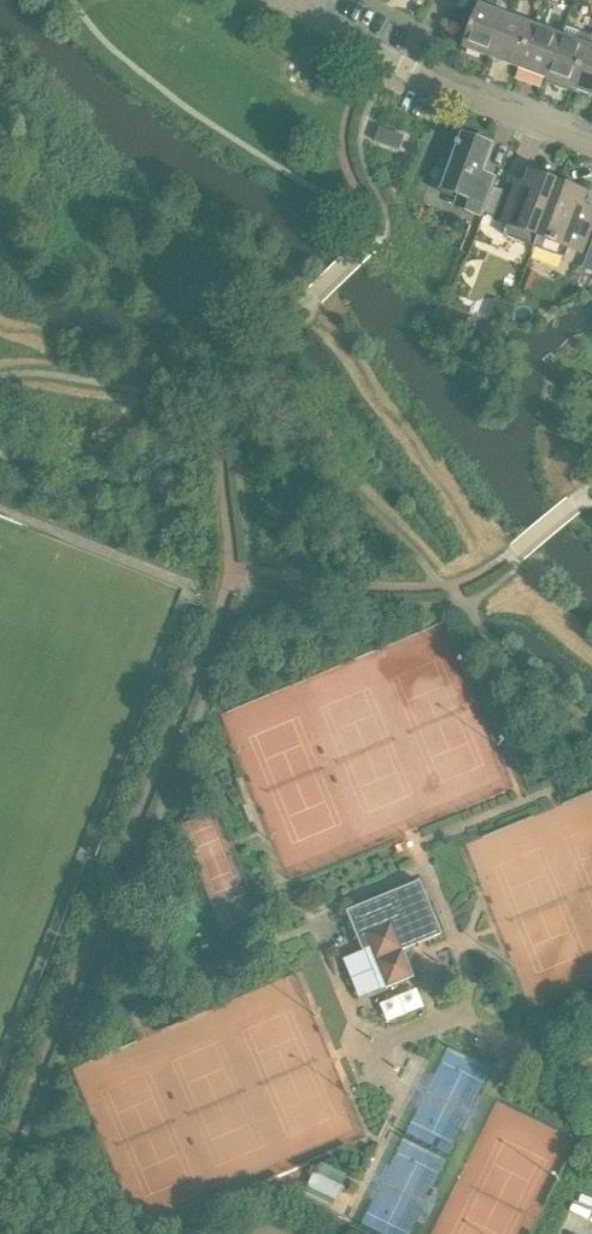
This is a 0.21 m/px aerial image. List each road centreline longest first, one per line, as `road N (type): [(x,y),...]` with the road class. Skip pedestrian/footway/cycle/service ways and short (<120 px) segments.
road 1 (residential): [(285,0),(467,99),(591,146)]

